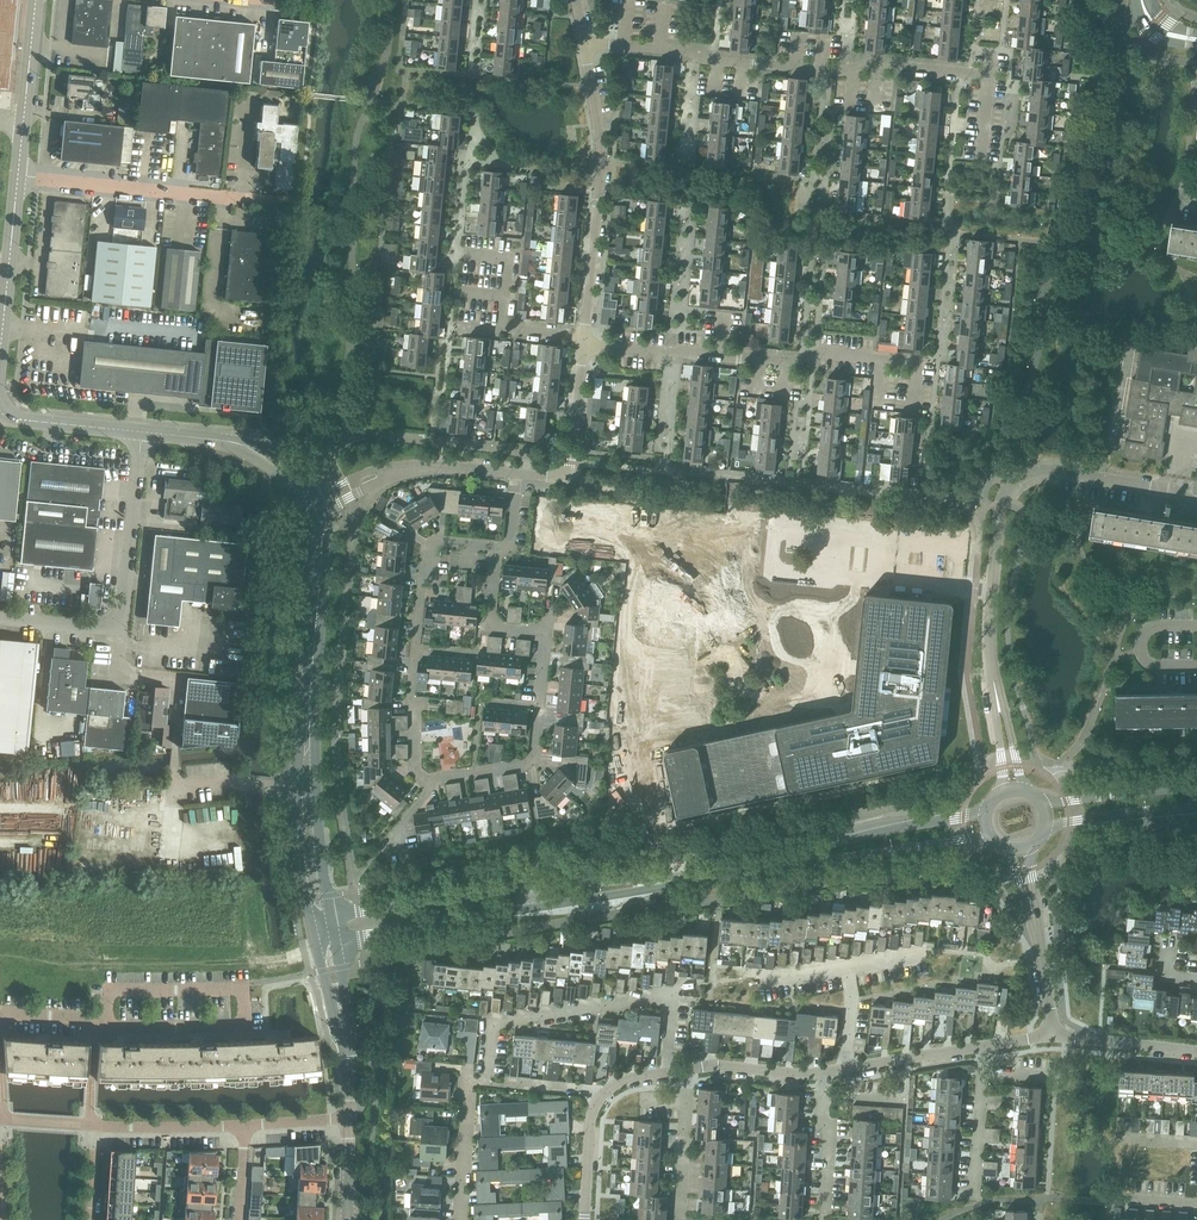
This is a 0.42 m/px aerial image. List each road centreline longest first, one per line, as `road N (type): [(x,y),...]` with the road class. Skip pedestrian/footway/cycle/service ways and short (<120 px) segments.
road 1 (tertiary): [(986,813),(663,878),(526,886),(321,918)]
road 2 (tertiary): [(326,942),(992,838)]
road 3 (tertiary): [(321,918),(308,787),(319,597),(311,505)]
road 4 (residential): [(990,75),(879,63),(821,69),(586,43)]
road 5 (residential): [(436,778),(535,756),(547,637),(490,622),(497,546)]
road 6 (residential): [(585,343),(917,364)]
road 7 (unclassified): [(585,336),(599,203),(598,117),(586,43)]
road 8 (residential): [(436,778),(415,768),(409,696),(431,547)]
road 9 (unclassified): [(18,175),(247,200)]
road 10 (residential): [(489,1072),(493,1024),(671,999)]
road 11 (residential): [(1196,504),(1164,488),(1064,474),(1011,483),(1000,506)]
road 12 (unclassified): [(311,505),(401,468),(518,474)]
road 13 (unclassified): [(107,1024),(107,997),(122,987),(237,987),(244,997),(239,1025)]
road 14 (tertiary): [(141,432),(238,444),(270,459),(311,505)]
road 15 (unclassified): [(1055,1041),(1021,850)]
road 16 (tertiary): [(0,366),(18,175)]
road 17 (unclassified): [(518,474),(569,474),(585,343)]
road 18 (tertiary): [(351,1118),(326,942)]
road 19 (residential): [(992,662),(1000,506)]
road 20 (residential): [(976,1203),(978,1048)]
road 21 (tertiary): [(1196,786),(1043,803)]
road 22 (residential): [(461,1219),(467,1068)]
road 23 (residential): [(246,1126),(96,1124)]
road 24 (tertiary): [(1047,825),(1196,808)]
road 25 (residential): [(824,1219),(831,1126),(822,1109),(823,1075)]
road 26 (tertiary): [(3,406),(27,422),(141,432)]
road 27 (residential): [(682,1211),(692,1069)]
road 28 (unclassified): [(1196,1053),(1055,1041)]
road 29 (residential): [(585,336),(451,323)]
road 30 (unclassified): [(847,1071),(978,1048)]
road 31 (unclassified): [(239,1025),(107,1024)]
road 32 (unclassified): [(692,1069),(823,1075)]
road 33 (residential): [(1022,789),(992,662)]
road 34 (residential): [(992,662),(1005,791)]
road 35 (tertiary): [(23,128),(36,0)]
road 36 (unclassified): [(585,1219),(591,1127),(602,1095)]
road 37 (unclassified): [(123,627),(0,615)]

